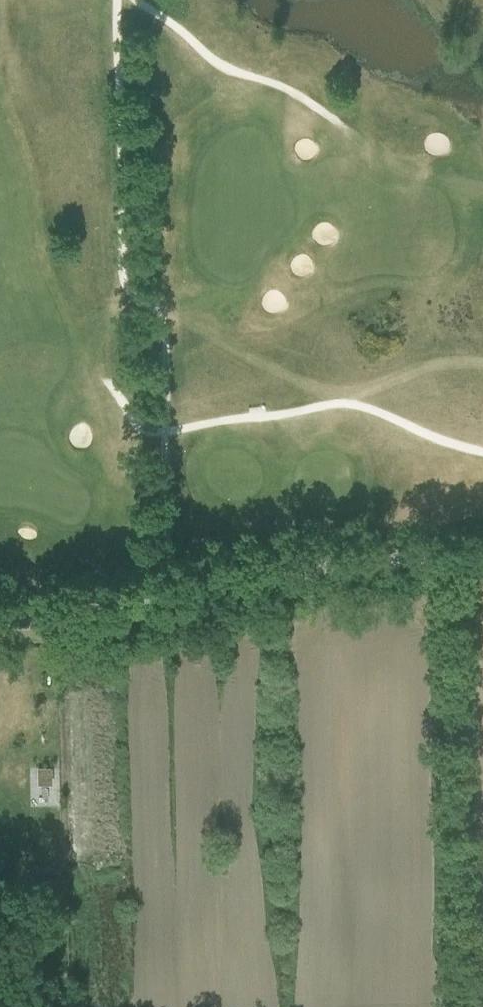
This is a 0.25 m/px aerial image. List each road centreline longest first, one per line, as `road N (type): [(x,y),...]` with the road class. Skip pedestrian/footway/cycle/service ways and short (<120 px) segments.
road 1 (unclassified): [(482,569),(404,565),(123,605),(0,612)]

